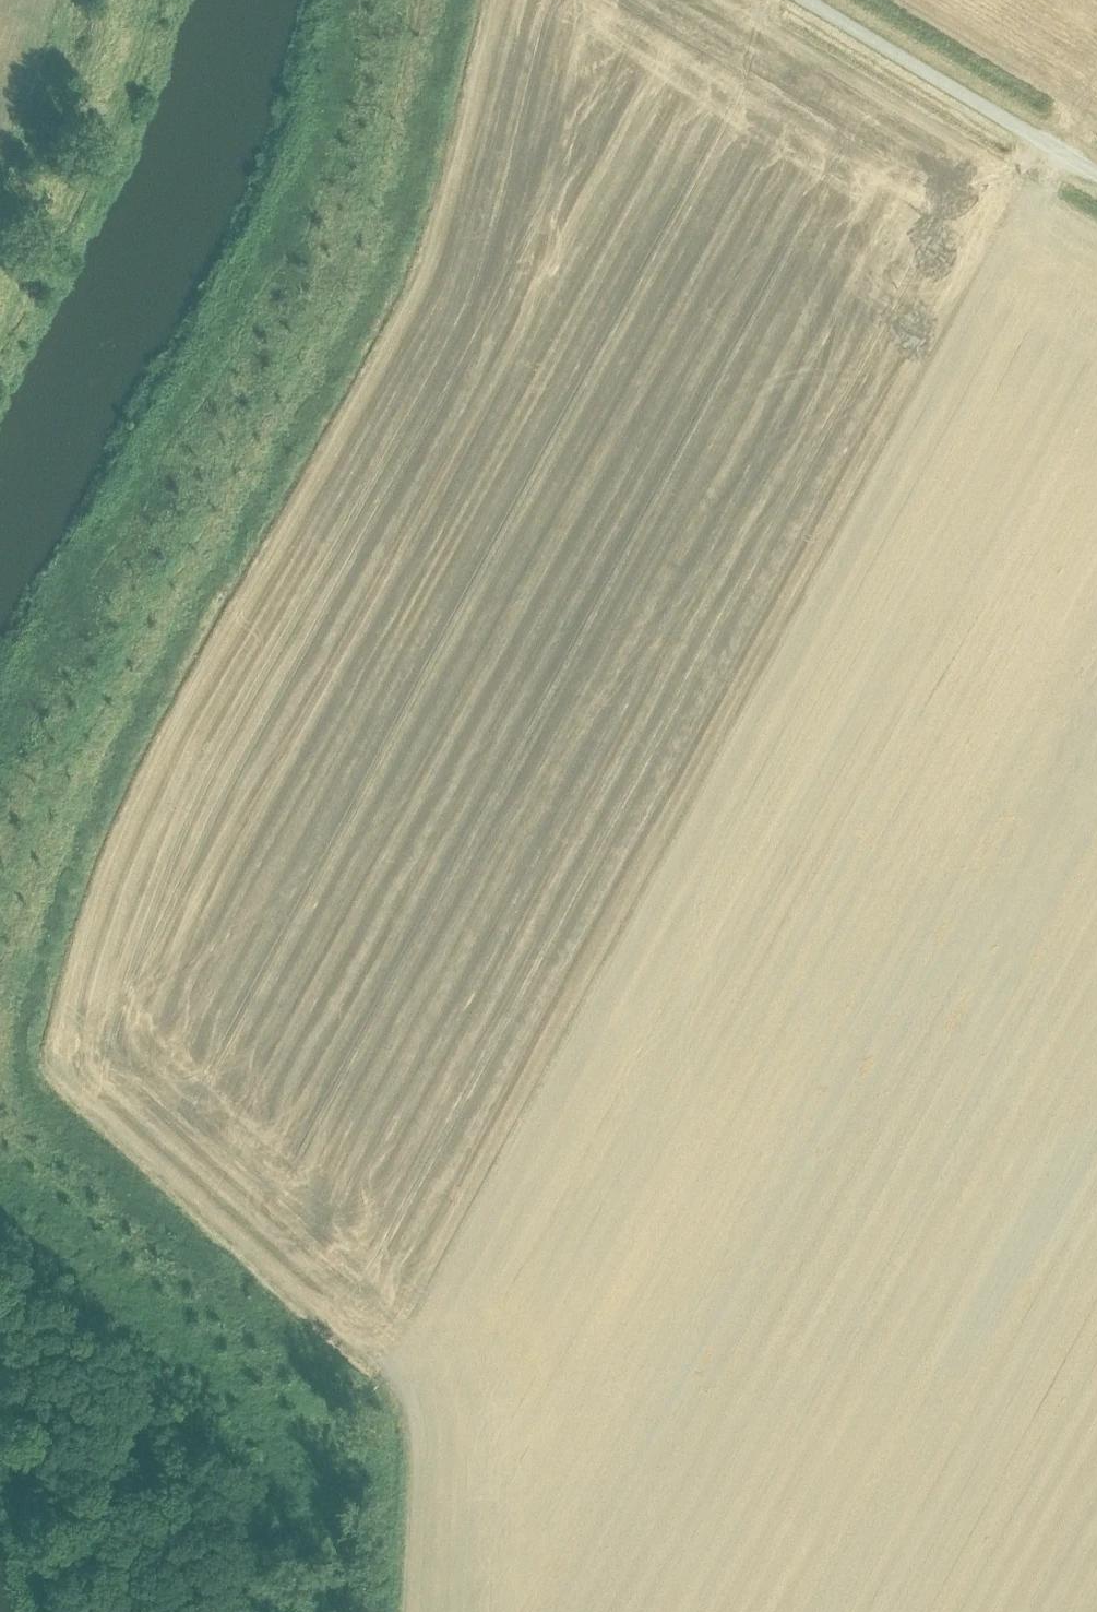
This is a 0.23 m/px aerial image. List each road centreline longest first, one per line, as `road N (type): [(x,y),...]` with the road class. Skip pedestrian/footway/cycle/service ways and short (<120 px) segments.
road 1 (unclassified): [(1096,174),(809,0)]

